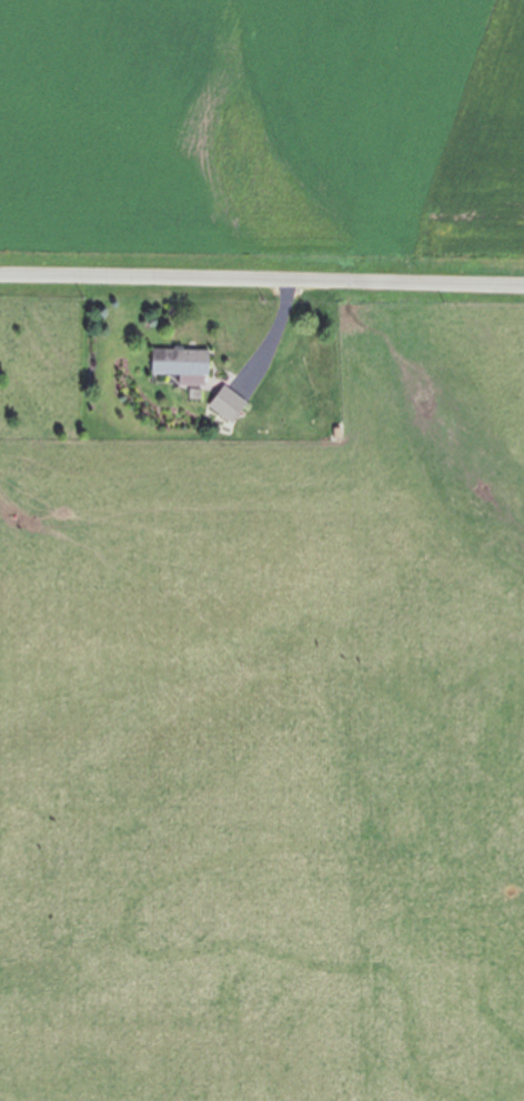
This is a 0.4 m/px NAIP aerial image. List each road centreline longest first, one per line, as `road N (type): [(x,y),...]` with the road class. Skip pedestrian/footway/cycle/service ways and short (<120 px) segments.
road 1 (residential): [(523,279),(0,272)]

